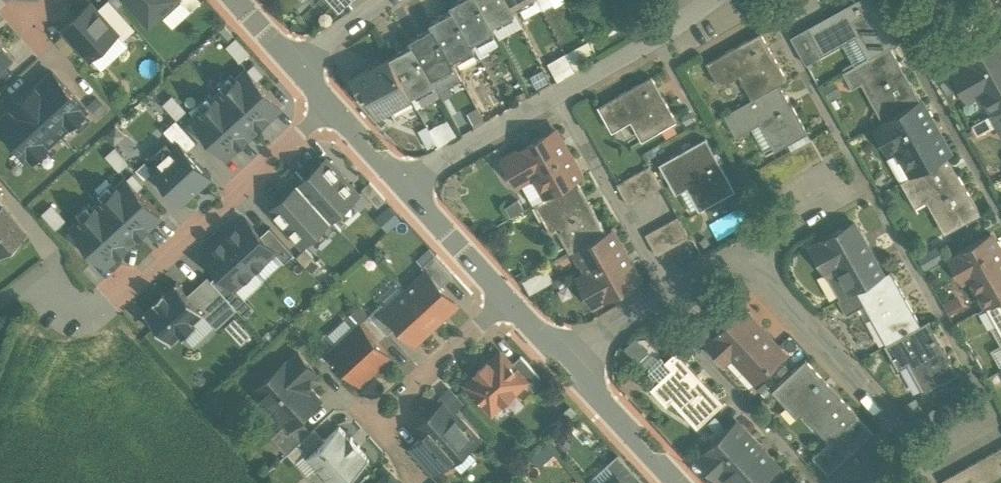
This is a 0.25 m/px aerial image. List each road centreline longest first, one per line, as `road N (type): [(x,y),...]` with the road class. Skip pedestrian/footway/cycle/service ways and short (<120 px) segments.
road 1 (residential): [(332,109),(108,302),(80,306),(44,284),(0,300)]
road 2 (residential): [(729,0),(402,181)]
road 3 (residential): [(926,482),(893,427),(735,256)]
road 4 (residential): [(564,356),(735,256)]
road 5 (residential): [(564,356),(679,482)]
road 6 (residential): [(509,294),(384,410)]
road 7 (residential): [(402,181),(509,294)]
road 8 (residential): [(735,256),(862,175)]

